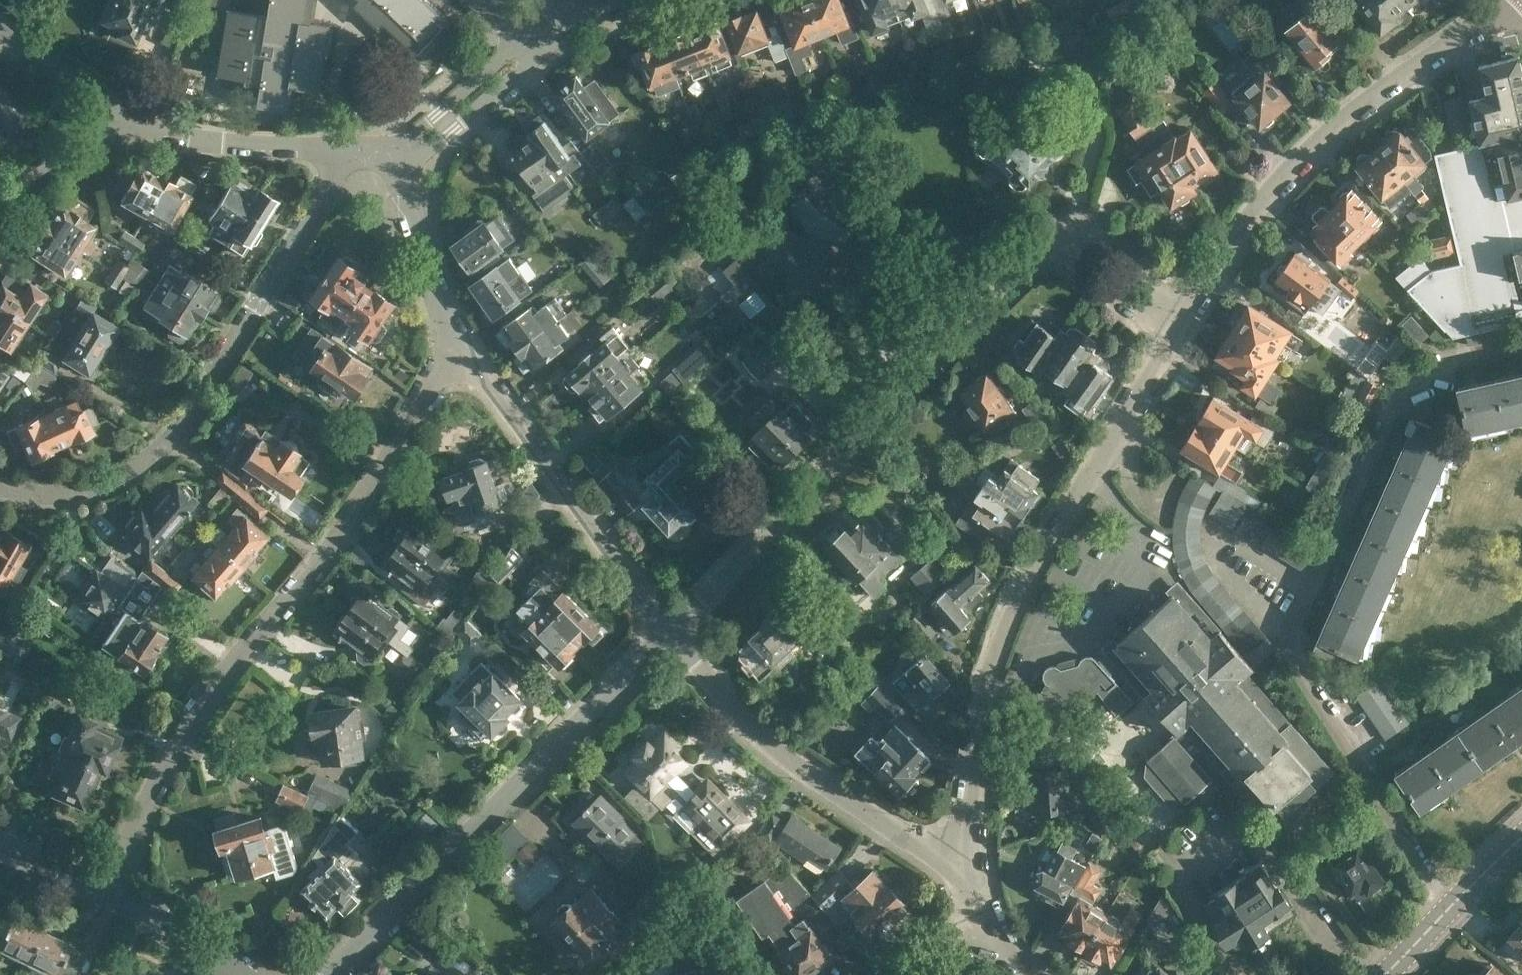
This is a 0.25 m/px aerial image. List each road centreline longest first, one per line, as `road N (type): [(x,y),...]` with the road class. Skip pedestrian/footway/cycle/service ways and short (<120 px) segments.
road 1 (residential): [(672,628),(1073,233),(1194,307)]
road 2 (residential): [(107,888),(165,758),(211,688),(336,540),(459,339)]
road 3 (residential): [(962,851),(989,678),(1014,598),(1194,307)]
road 4 (residential): [(341,150),(327,192),(163,444),(129,473),(84,490),(21,493),(0,485)]
road 5 (residential): [(327,974),(672,628)]
road 6 (residential): [(1194,307),(1278,184),(1350,115),(1518,0)]
road 7 (residential): [(962,851),(918,842),(754,736),(672,628)]
road 8 (residential): [(672,628),(459,339)]
road 9 (residential): [(130,126),(205,141),(341,150)]
road 10 (tertiary): [(1382,974),(1521,838)]
road 11 (residential): [(459,339),(400,169)]
road 12 (residential): [(400,169),(522,68),(530,48)]
road 13 (residential): [(530,48),(505,53),(390,154)]
road 14 (residential): [(130,126),(0,29)]
road 15 (residential): [(244,974),(107,888)]
road 16 (residential): [(0,202),(41,168),(130,126)]

